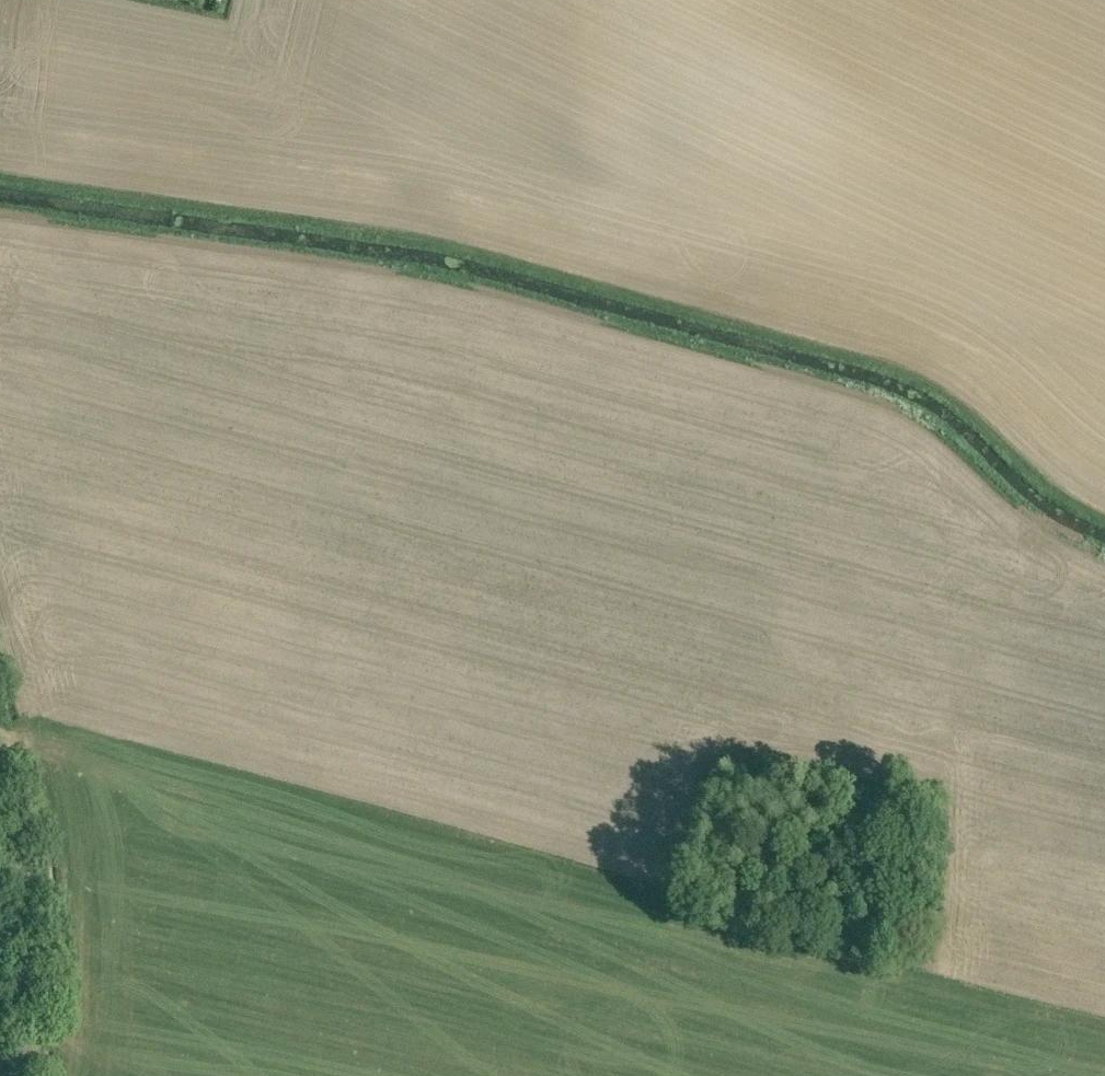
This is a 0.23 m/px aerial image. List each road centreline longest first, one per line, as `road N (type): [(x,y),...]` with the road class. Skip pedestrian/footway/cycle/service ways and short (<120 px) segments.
road 1 (unclassified): [(19,1075),(26,921),(0,788)]

